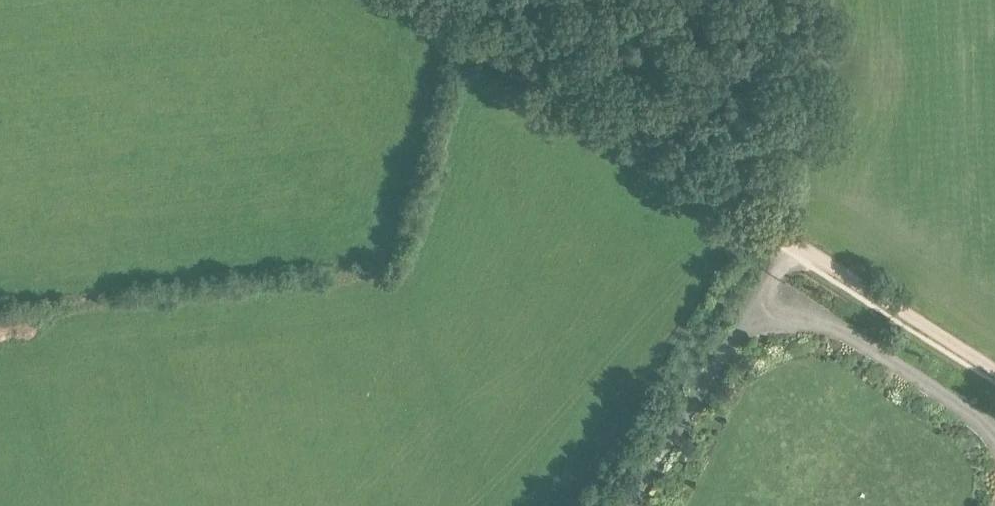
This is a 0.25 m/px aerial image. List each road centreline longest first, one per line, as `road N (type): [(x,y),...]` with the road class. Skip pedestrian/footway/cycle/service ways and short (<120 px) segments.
road 1 (track): [(994,369),(414,0)]

